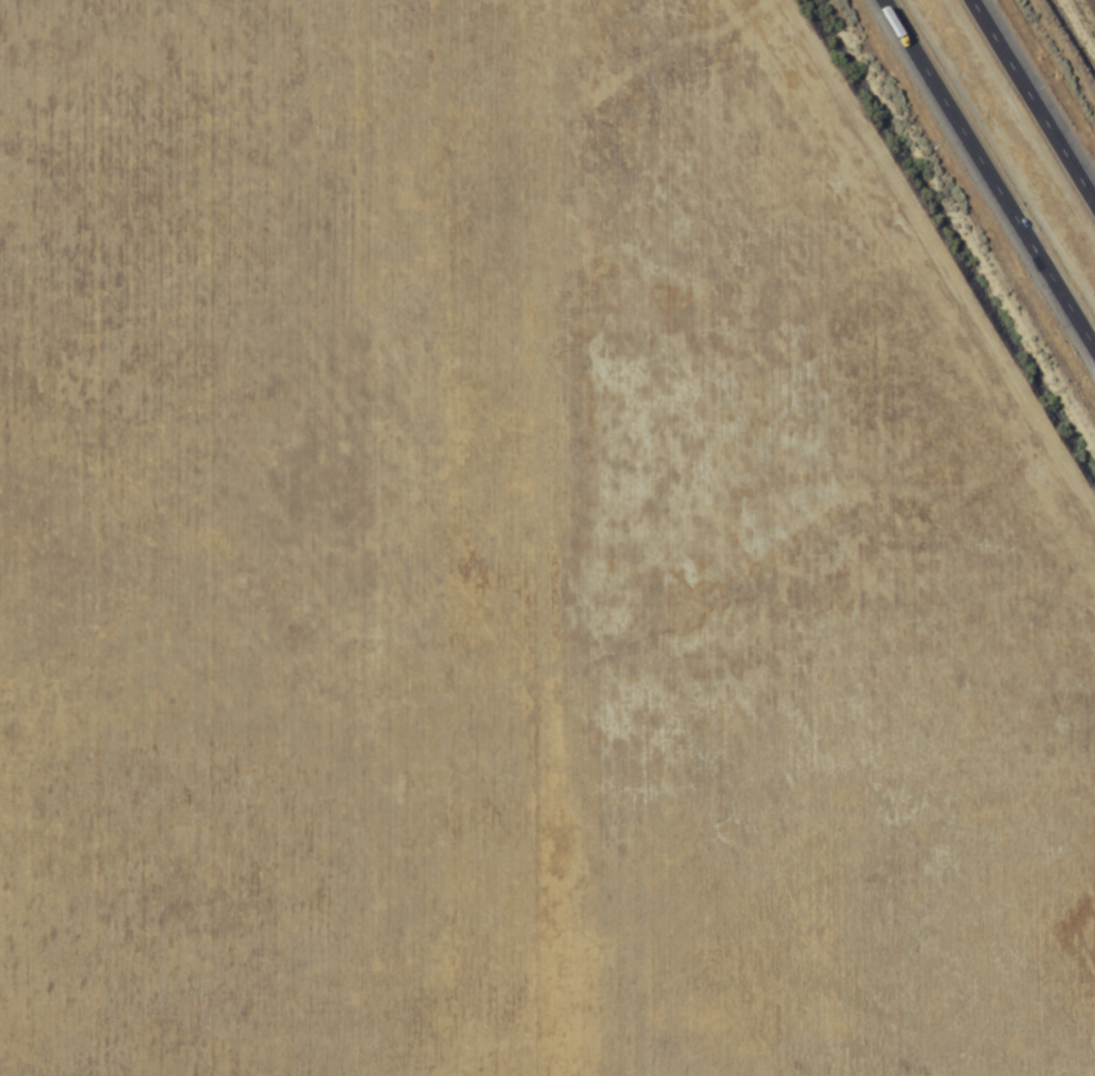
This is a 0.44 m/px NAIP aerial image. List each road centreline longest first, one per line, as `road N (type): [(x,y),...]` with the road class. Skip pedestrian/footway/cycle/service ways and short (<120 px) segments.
road 1 (motorway): [(886,0),(1094,344)]
road 2 (motorway): [(1094,193),(978,0)]

